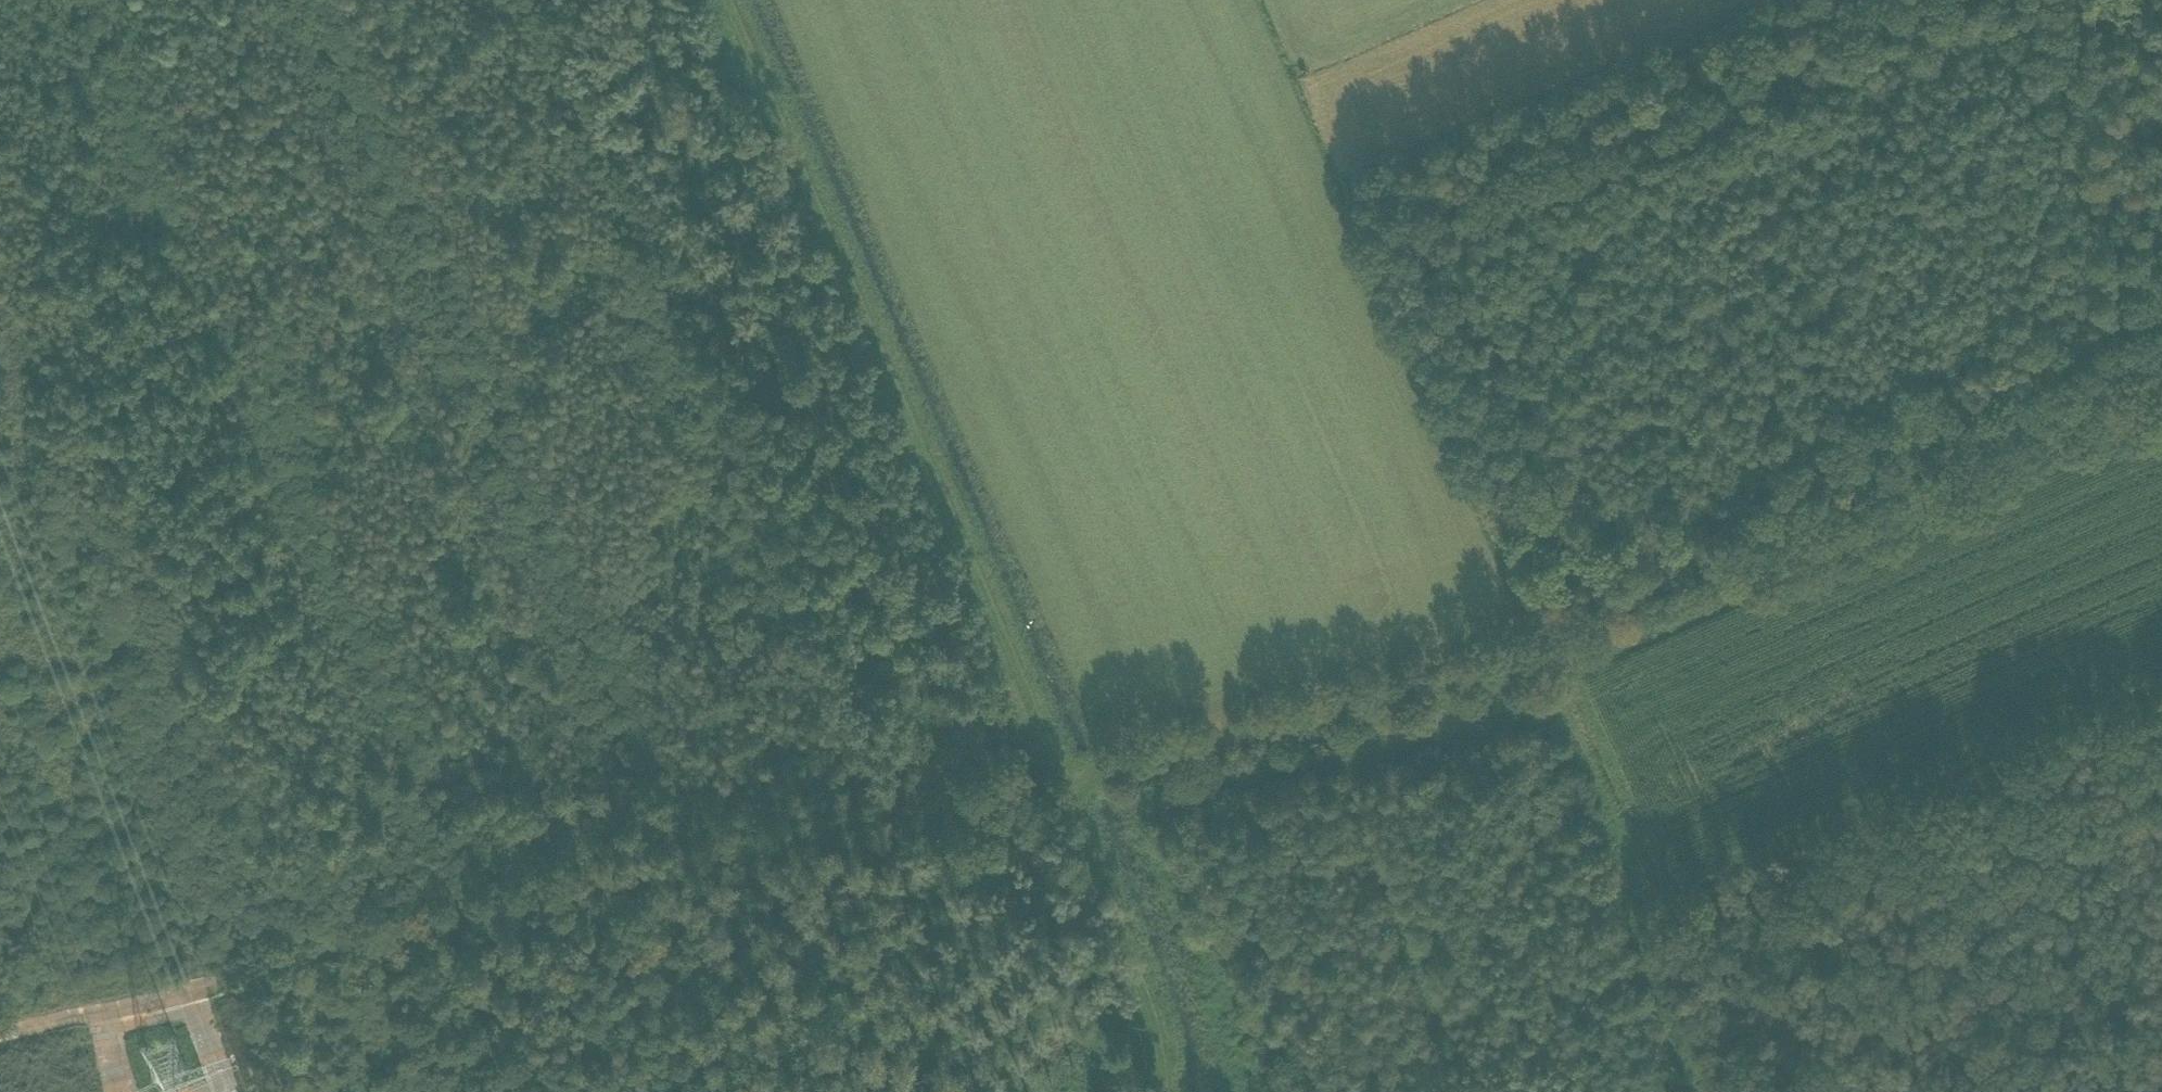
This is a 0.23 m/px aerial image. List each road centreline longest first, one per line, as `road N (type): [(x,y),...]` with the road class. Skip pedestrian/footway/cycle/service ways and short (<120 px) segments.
road 1 (track): [(1067,777),(1549,666),(2161,407)]
road 2 (track): [(0,1023),(1067,777)]
road 3 (track): [(728,0),(1067,777)]
road 4 (track): [(1178,1091),(1174,1033),(1067,777)]

